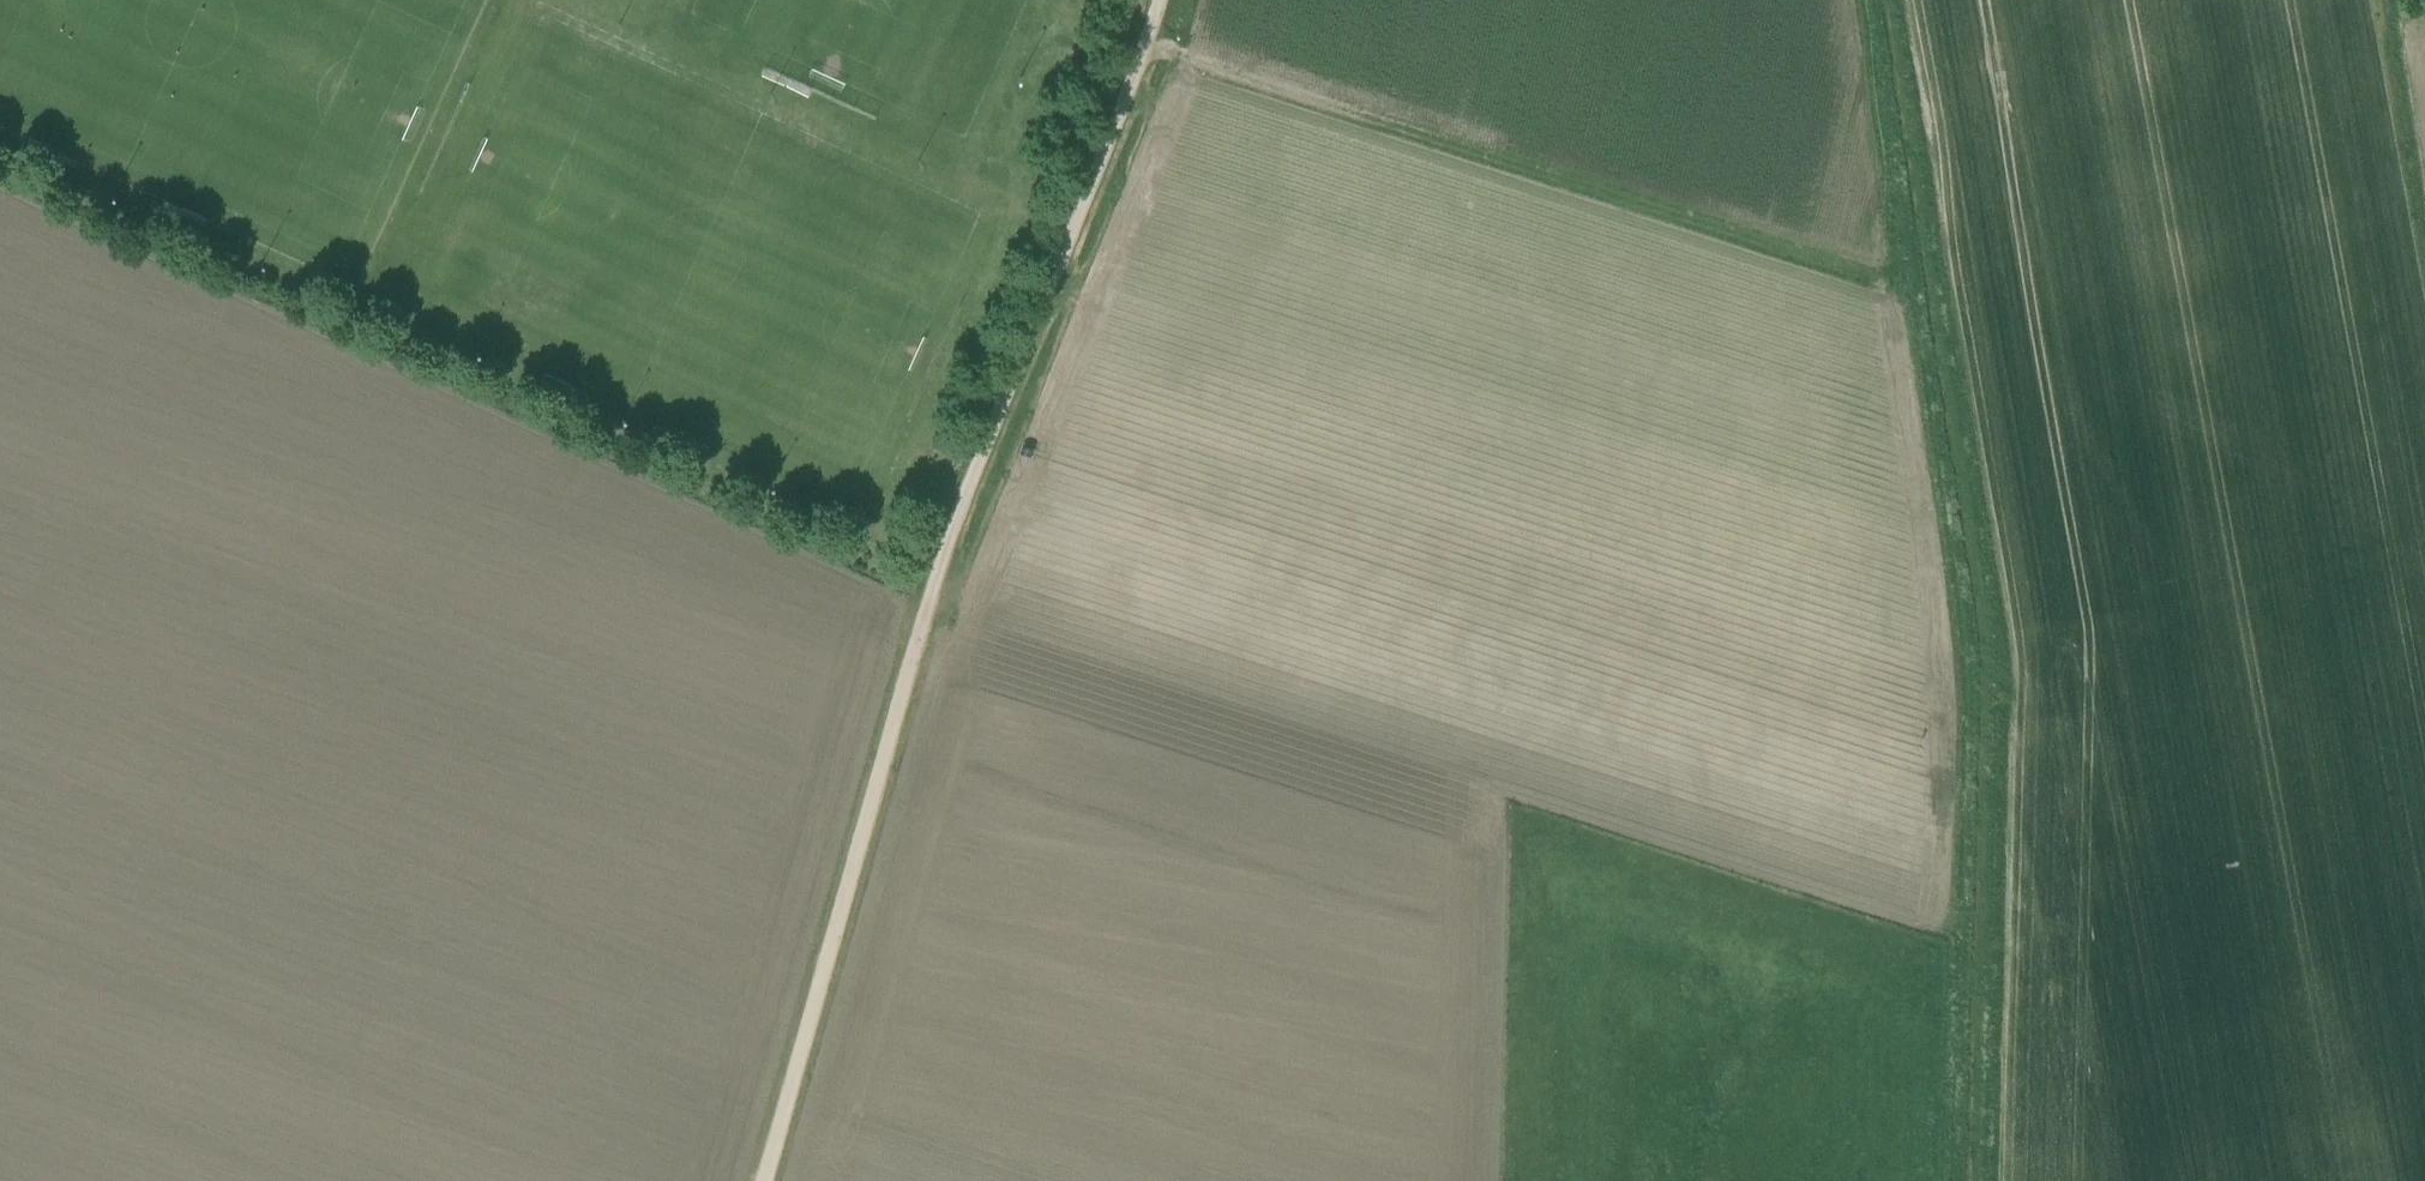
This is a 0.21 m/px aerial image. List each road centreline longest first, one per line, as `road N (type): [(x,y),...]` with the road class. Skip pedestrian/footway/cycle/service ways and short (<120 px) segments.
road 1 (track): [(765,1180),(953,535),(1151,60),(1169,0)]

